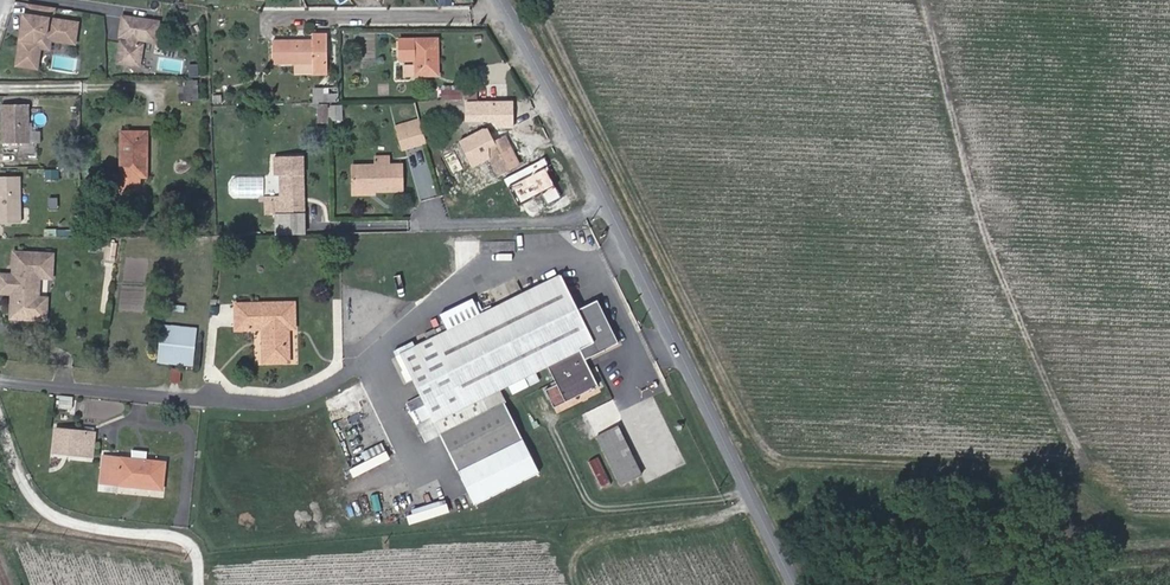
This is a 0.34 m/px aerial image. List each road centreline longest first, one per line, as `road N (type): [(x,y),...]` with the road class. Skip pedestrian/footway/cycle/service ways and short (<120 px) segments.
road 1 (tertiary): [(500,0),(794,584)]

